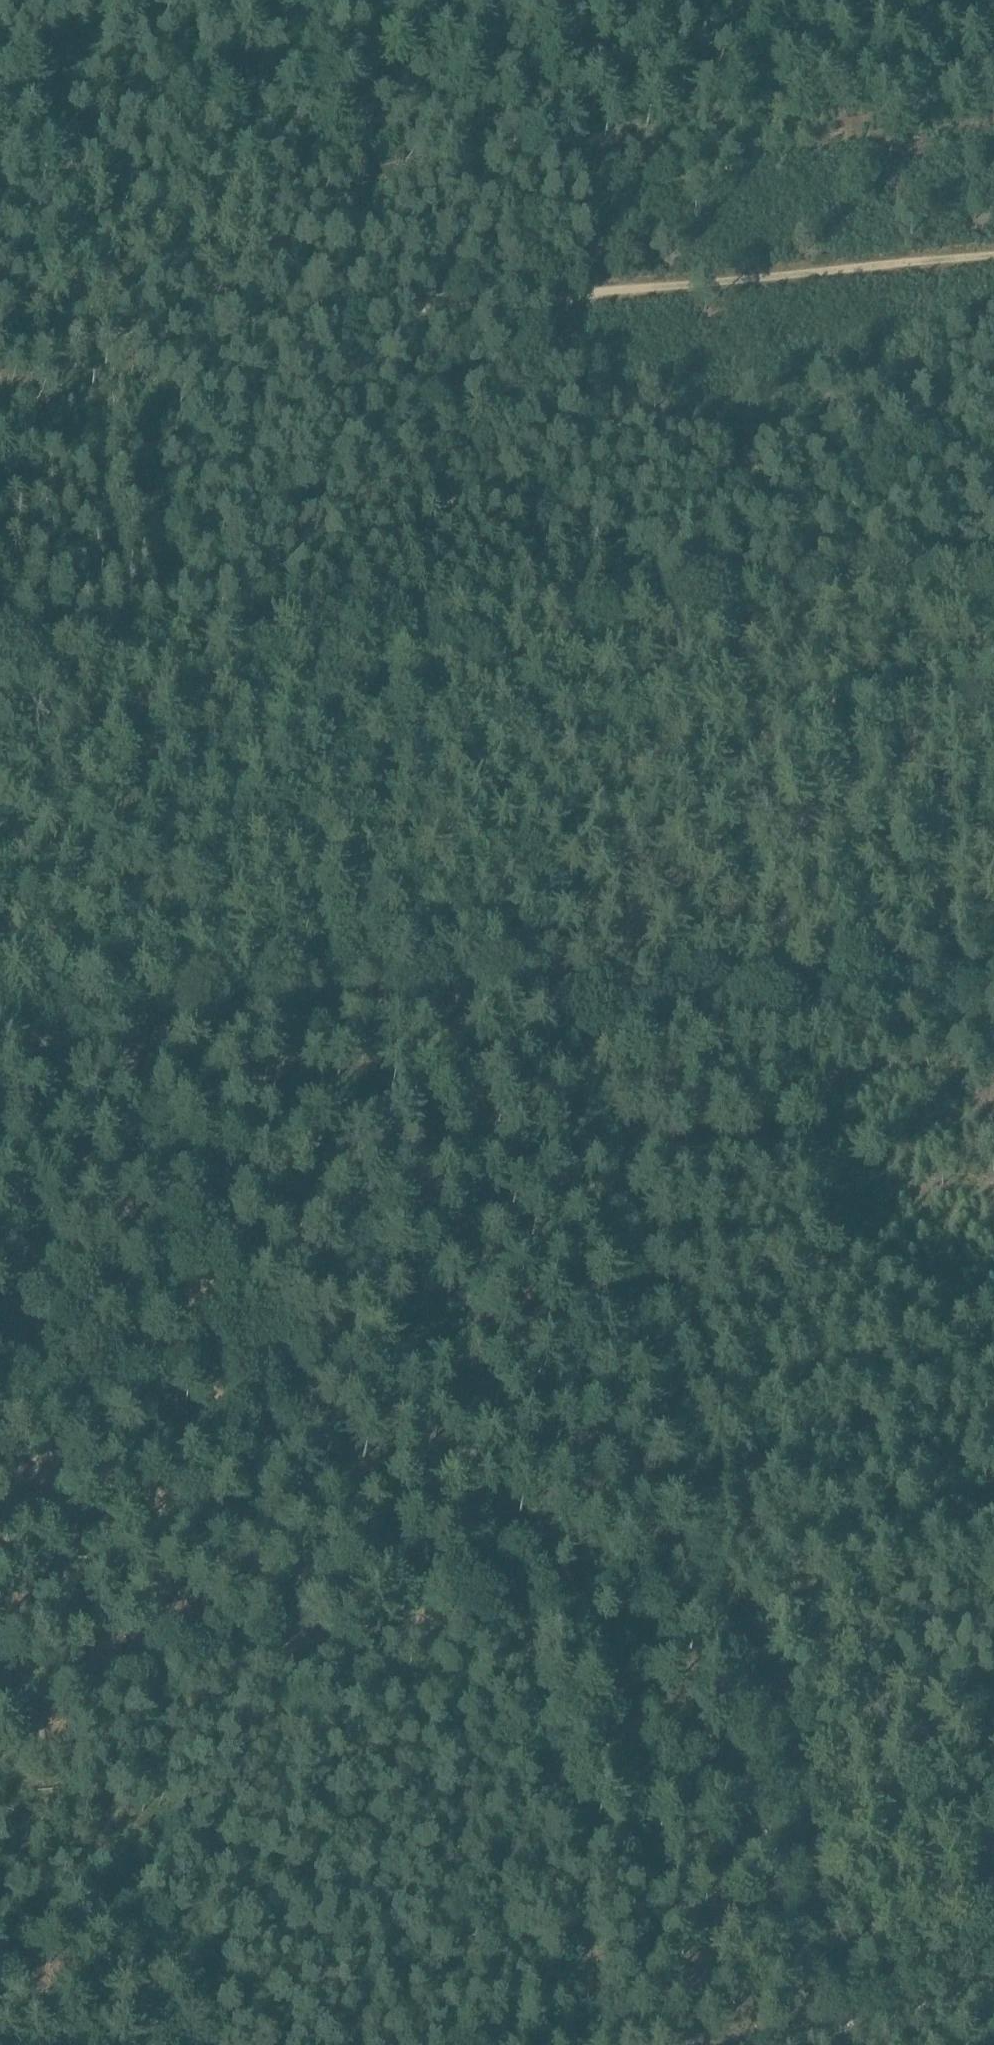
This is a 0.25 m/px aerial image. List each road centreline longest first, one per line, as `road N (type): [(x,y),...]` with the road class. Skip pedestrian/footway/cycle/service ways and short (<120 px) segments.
road 1 (track): [(546,1009),(822,2029)]
road 2 (track): [(0,338),(246,322),(993,242)]
road 3 (track): [(95,665),(993,586)]
road 4 (track): [(0,671),(95,665),(89,793),(118,965),(115,1030),(546,1009)]
road 5 (track): [(546,1009),(783,1001),(993,976)]
road 6 (track): [(993,1984),(822,2029)]

